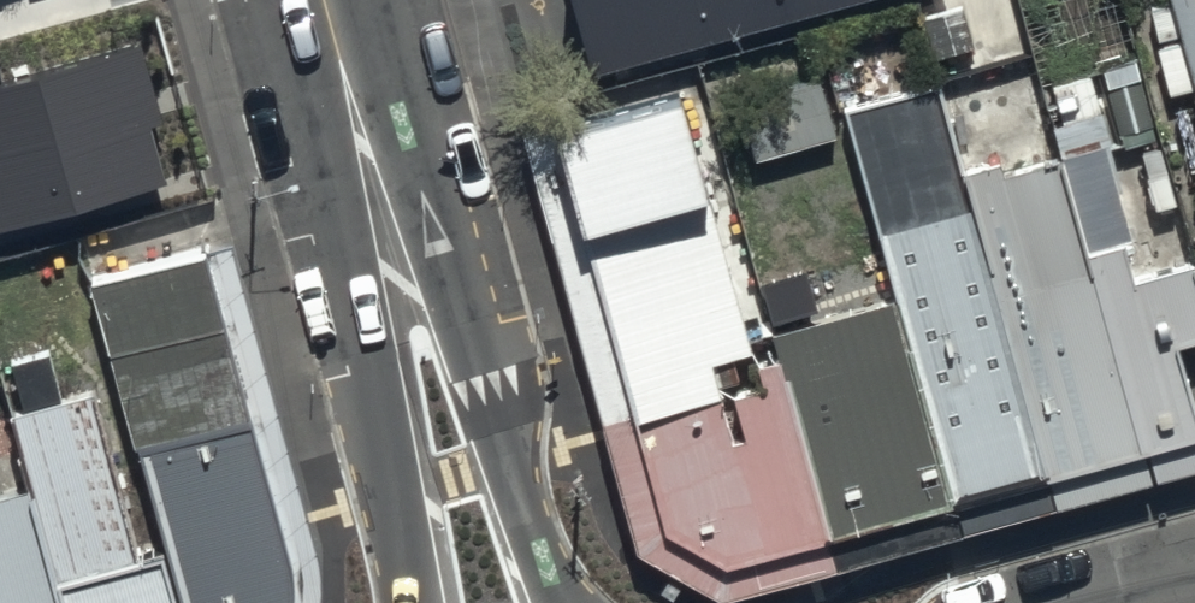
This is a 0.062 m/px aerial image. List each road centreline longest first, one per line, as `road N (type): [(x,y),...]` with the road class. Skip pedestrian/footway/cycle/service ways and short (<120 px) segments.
road 1 (tertiary): [(328,0),(492,602)]

